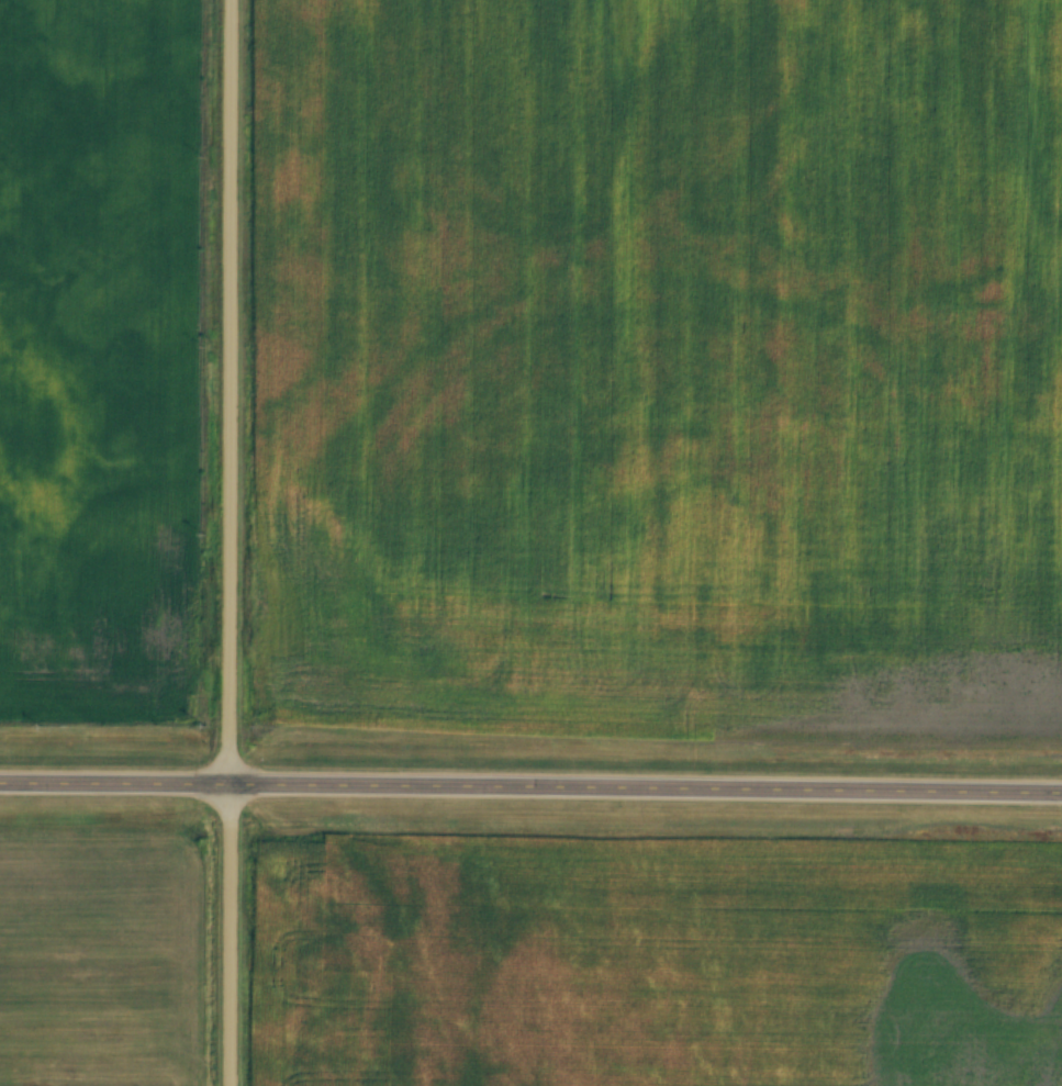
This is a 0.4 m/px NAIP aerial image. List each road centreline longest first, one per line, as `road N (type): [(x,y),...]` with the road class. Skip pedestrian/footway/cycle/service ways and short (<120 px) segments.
road 1 (residential): [(229,1085),(226,0)]
road 2 (secondary): [(1061,796),(0,785)]

